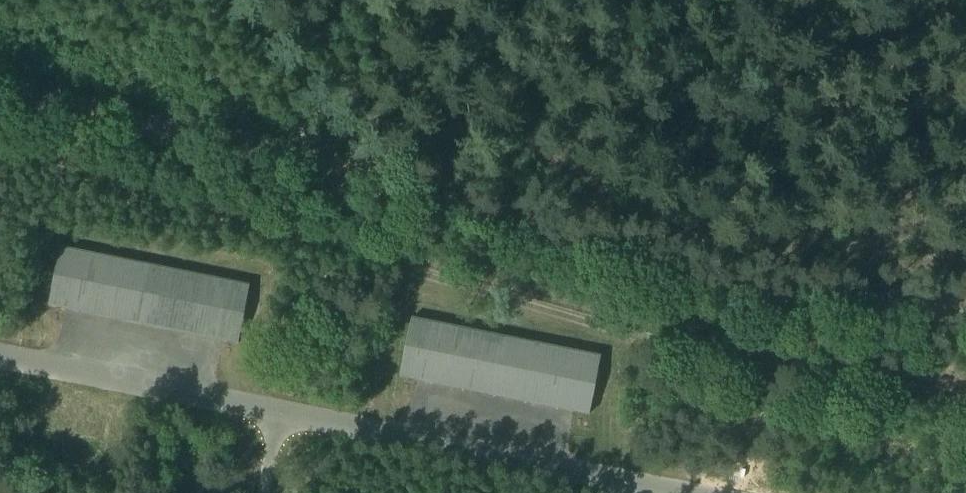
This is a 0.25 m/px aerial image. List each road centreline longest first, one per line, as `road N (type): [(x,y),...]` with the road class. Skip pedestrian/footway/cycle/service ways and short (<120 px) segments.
road 1 (track): [(0,82),(725,293),(965,315)]
road 2 (track): [(401,202),(224,0)]

